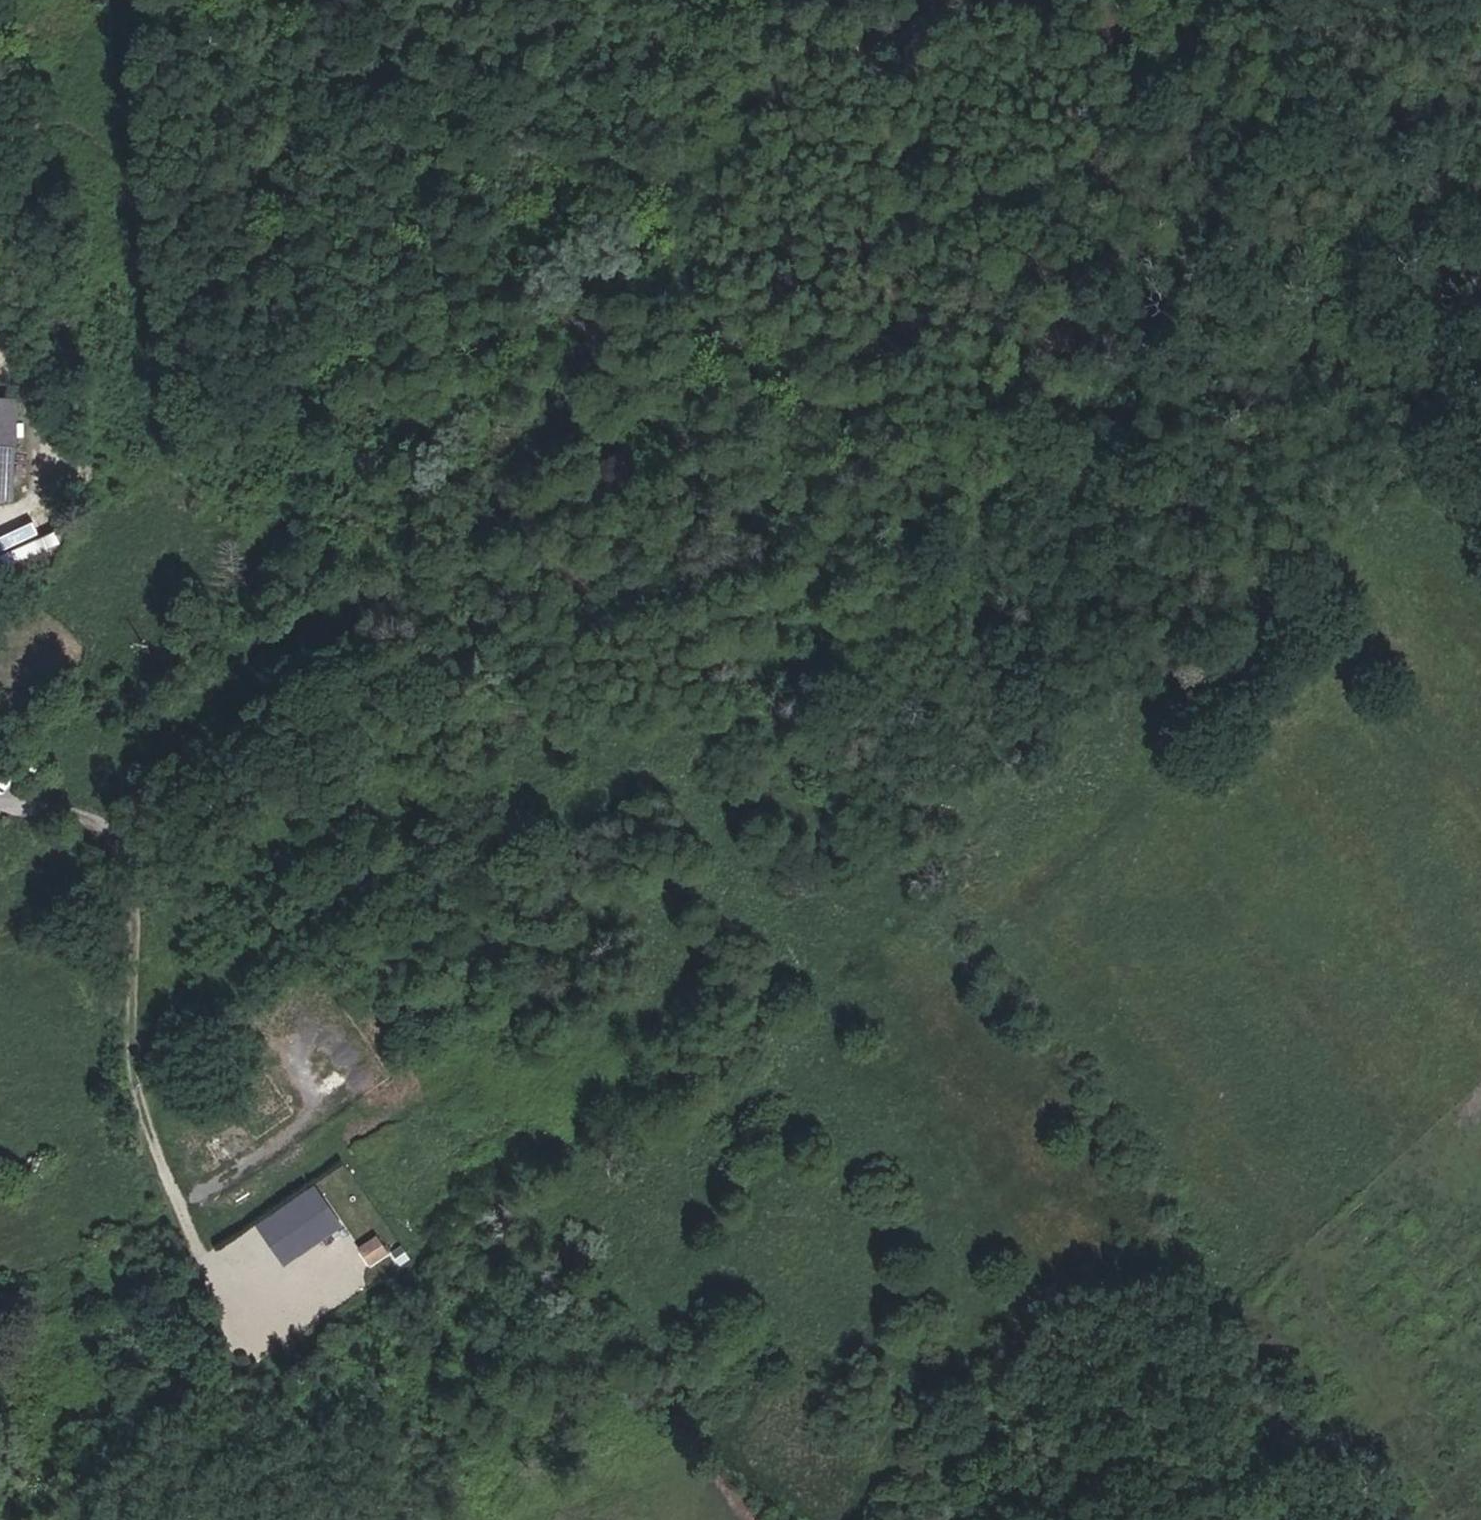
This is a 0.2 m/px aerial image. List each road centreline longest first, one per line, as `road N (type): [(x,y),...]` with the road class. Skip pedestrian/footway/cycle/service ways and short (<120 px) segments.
road 1 (residential): [(0,805),(104,821),(117,841),(131,907),(138,1066),(207,1260),(239,1292),(276,1309),(352,1258)]

